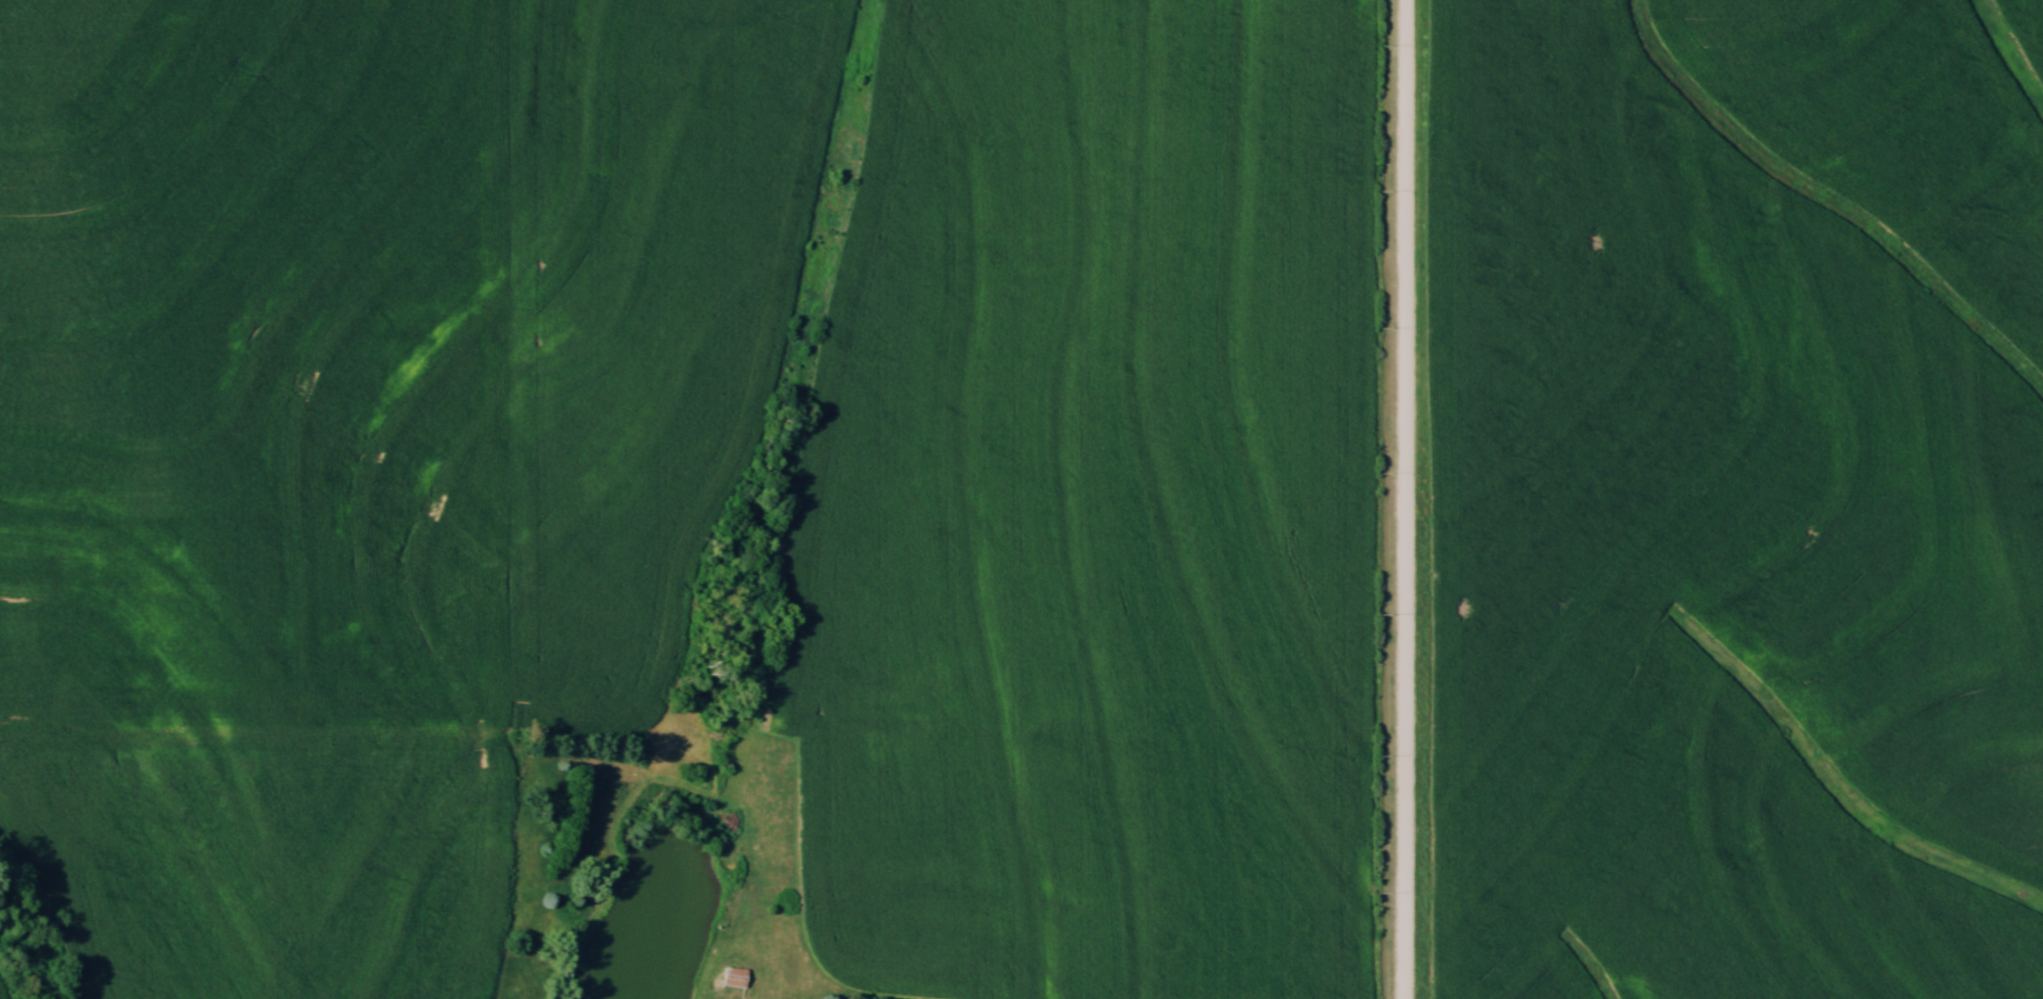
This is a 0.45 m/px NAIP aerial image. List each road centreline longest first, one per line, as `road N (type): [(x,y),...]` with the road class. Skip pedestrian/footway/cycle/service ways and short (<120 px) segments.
road 1 (residential): [(1405,998),(1406,0)]

